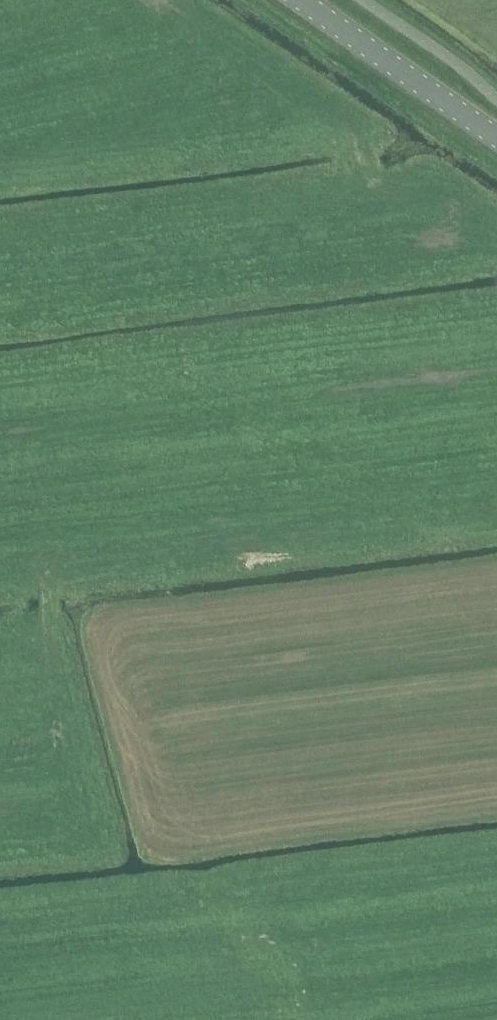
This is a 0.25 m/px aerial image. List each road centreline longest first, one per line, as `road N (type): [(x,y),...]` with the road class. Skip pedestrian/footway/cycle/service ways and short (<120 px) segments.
road 1 (tertiary): [(496,133),(302,0)]

